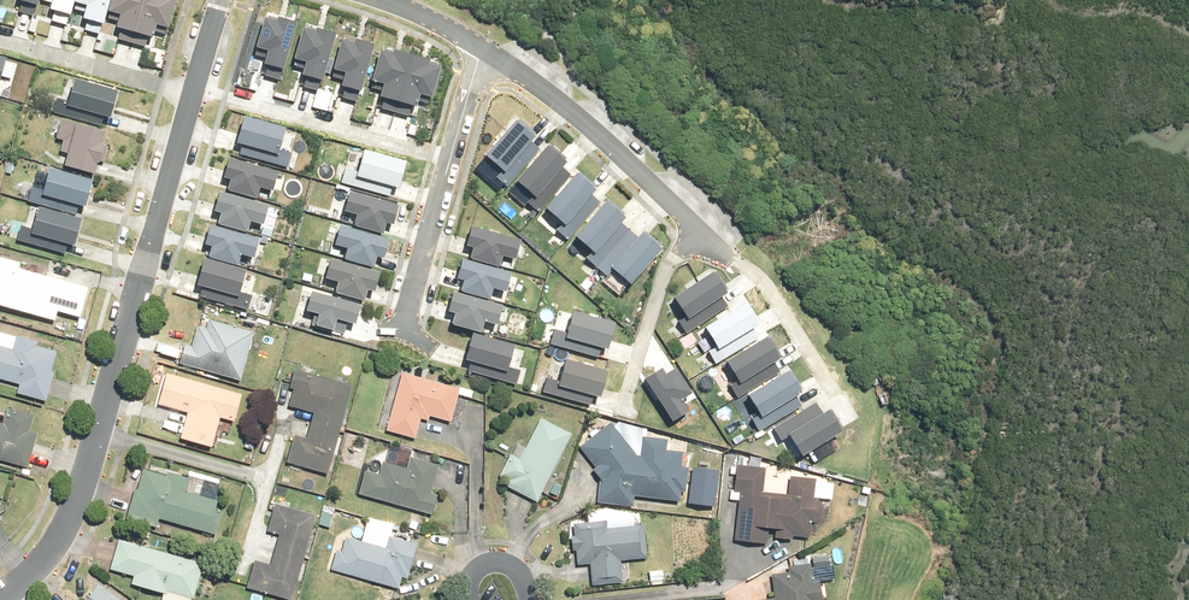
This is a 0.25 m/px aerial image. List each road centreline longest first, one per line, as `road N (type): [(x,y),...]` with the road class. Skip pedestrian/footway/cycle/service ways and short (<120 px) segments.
road 1 (residential): [(196,87),(72,514),(50,552),(0,595)]
road 2 (residential): [(698,229),(590,131),(482,52)]
road 3 (residential): [(196,87),(452,161)]
road 4 (residential): [(0,32),(196,87)]
road 5 (residential): [(698,229),(665,268),(623,408)]
road 6 (residential): [(732,260),(764,284),(834,393)]
road 7 (residential): [(452,161),(408,324)]

